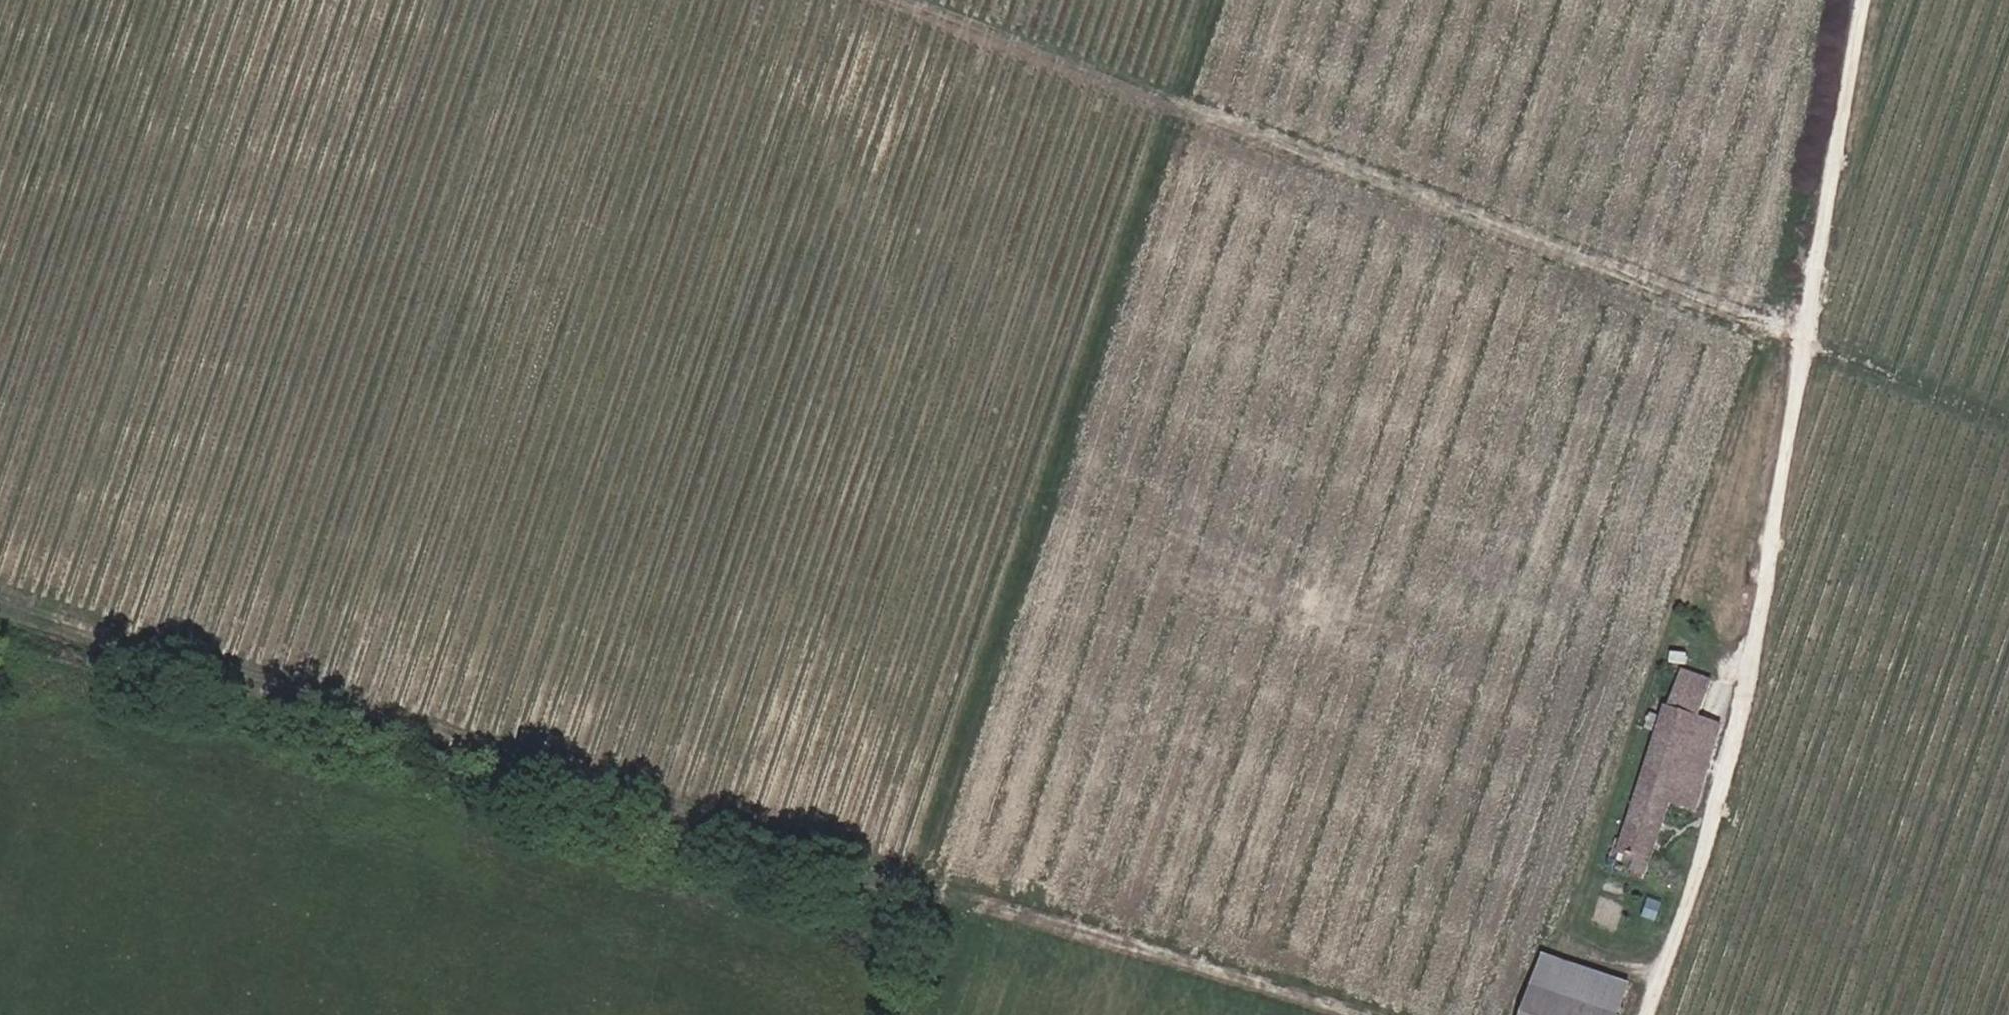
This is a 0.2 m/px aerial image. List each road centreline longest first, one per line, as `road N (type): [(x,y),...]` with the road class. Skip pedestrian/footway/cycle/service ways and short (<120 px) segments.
road 1 (track): [(1655,1014),(1740,733),(1867,0)]

